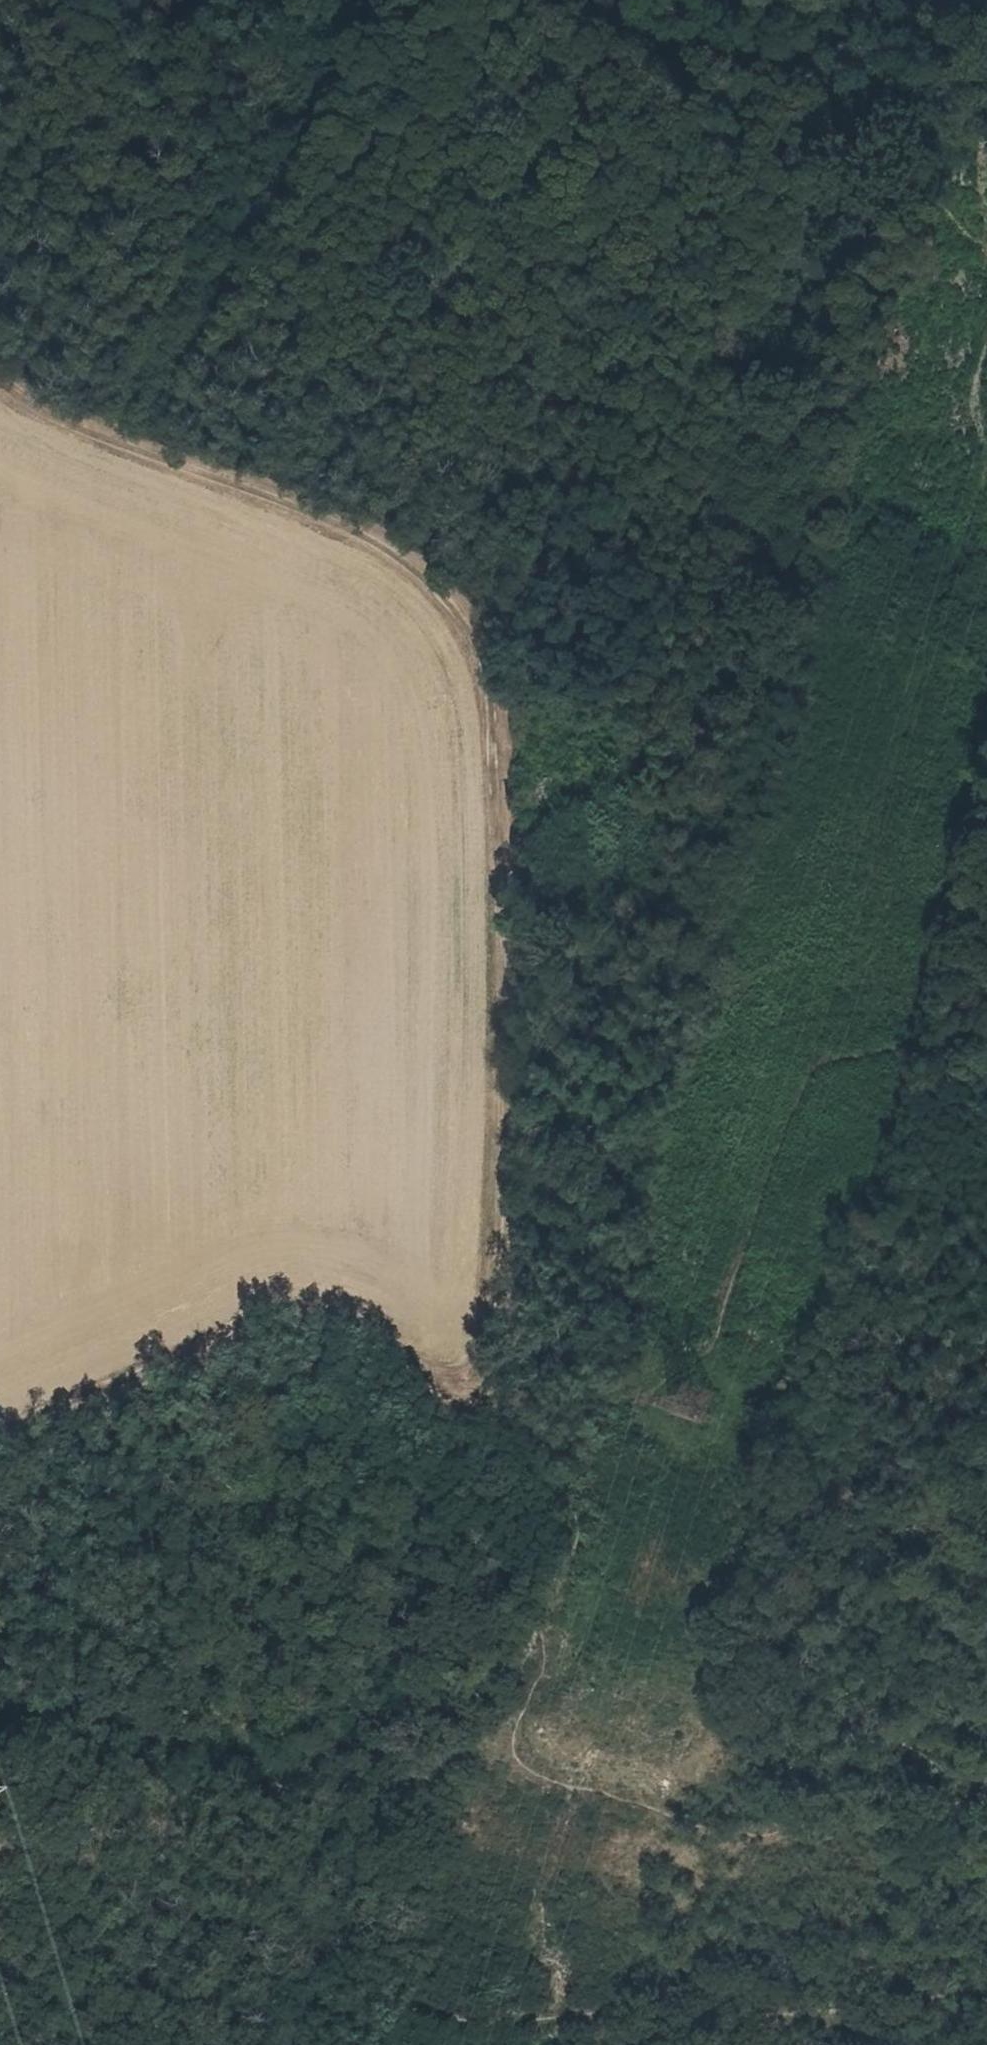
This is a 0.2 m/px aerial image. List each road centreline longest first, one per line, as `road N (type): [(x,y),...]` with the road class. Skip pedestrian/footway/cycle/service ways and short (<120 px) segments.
road 1 (track): [(0,383),(99,439),(354,528),(430,584),(477,653),(497,715),(516,1174),(503,1262)]
road 2 (track): [(0,1434),(257,1317),(299,1311),(352,1322),(444,1366),(475,1359),(495,1326),(503,1262)]

